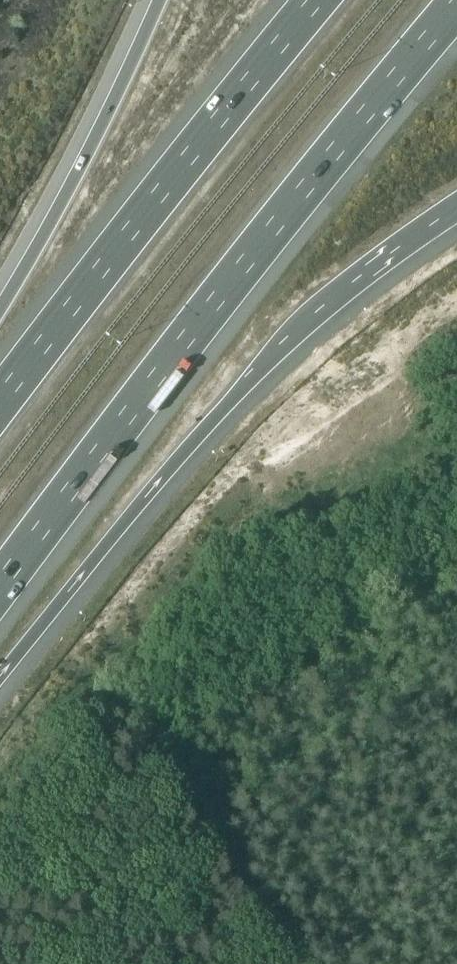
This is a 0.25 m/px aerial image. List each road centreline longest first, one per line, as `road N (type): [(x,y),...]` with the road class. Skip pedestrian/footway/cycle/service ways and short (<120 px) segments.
road 1 (motorway): [(0,585),(456,2)]
road 2 (motorway): [(0,673),(187,447),(295,333),(456,207)]
road 3 (motorway): [(319,0),(0,402)]
road 4 (motorway): [(158,0),(72,182),(0,308)]

